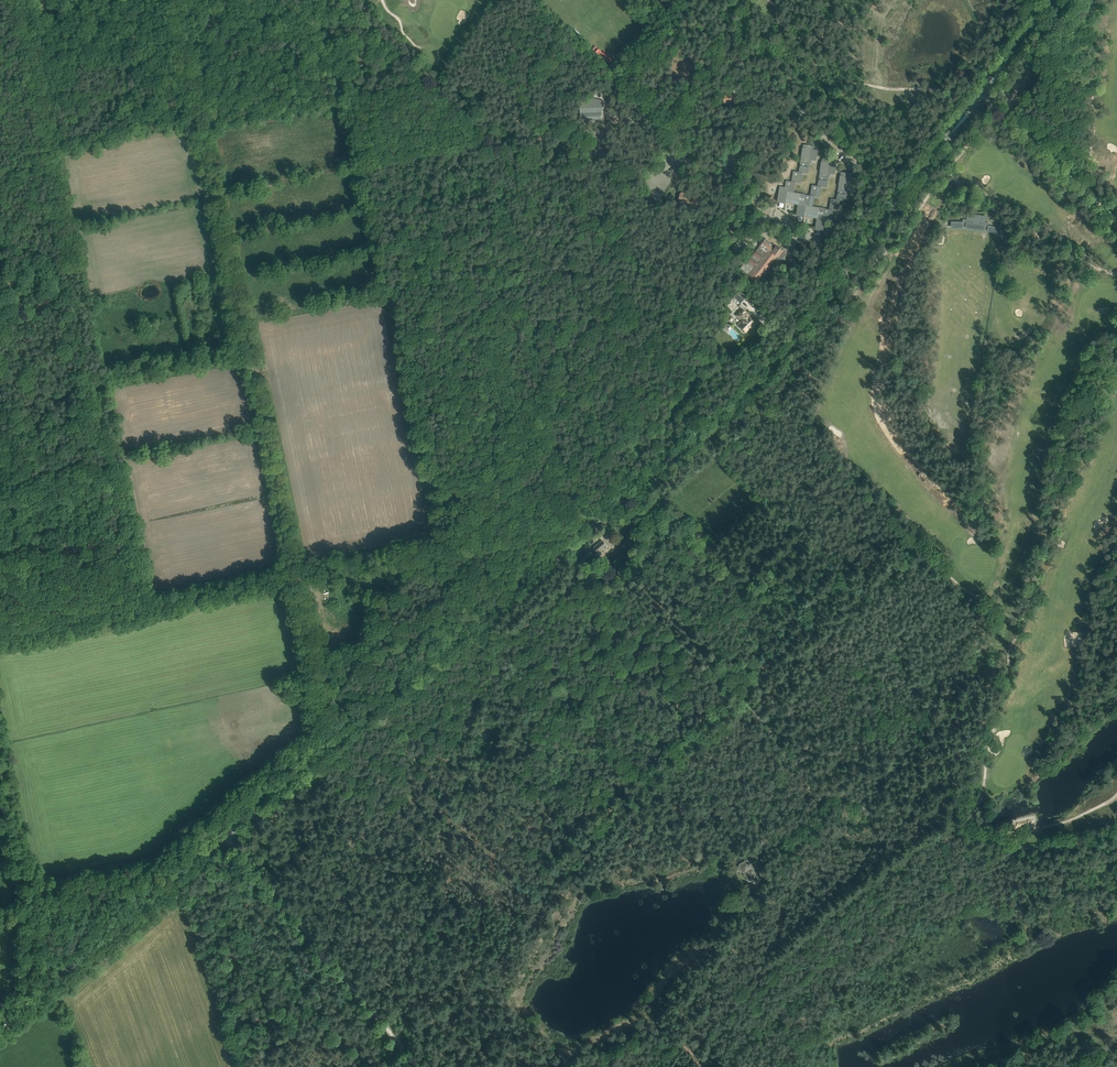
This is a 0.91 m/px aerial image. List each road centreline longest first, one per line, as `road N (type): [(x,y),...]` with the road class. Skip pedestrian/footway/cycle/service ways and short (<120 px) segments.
road 1 (secondary): [(0,1026),(739,405),(1052,0)]
road 2 (track): [(419,1066),(218,833)]
road 3 (track): [(1116,226),(982,96)]
road 4 (track): [(764,206),(701,185),(659,148),(624,101)]

